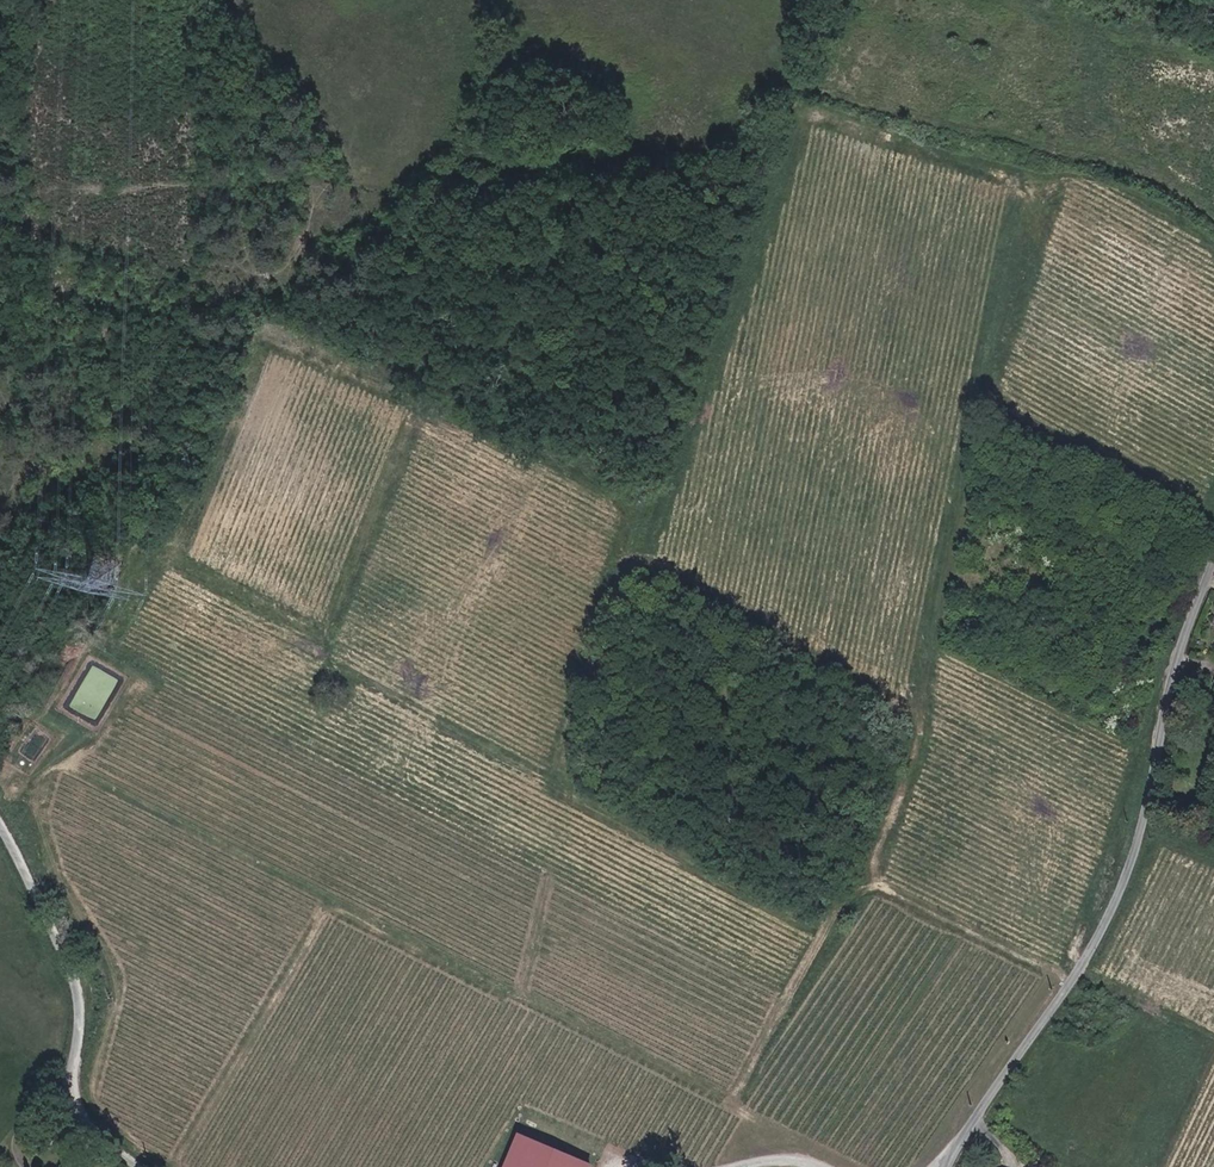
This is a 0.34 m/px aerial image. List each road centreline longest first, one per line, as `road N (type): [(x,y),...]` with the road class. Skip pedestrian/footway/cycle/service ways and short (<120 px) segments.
road 1 (residential): [(1213,619),(1154,854),(959,1166)]
road 2 (unclassified): [(141,1166),(113,1147),(82,1106),(86,1022),(78,973),(0,817)]

